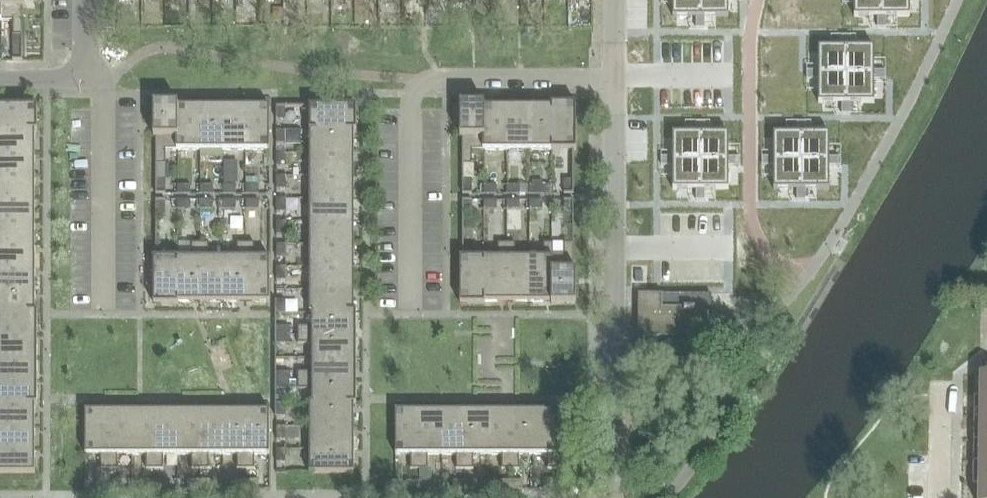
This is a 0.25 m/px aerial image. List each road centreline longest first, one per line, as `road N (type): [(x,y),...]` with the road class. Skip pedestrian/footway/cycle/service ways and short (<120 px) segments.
road 1 (unclassified): [(613,497),(615,79)]
road 2 (residential): [(410,300),(410,108),(421,84),(615,79)]
road 3 (residential): [(103,300),(103,79),(82,79)]

